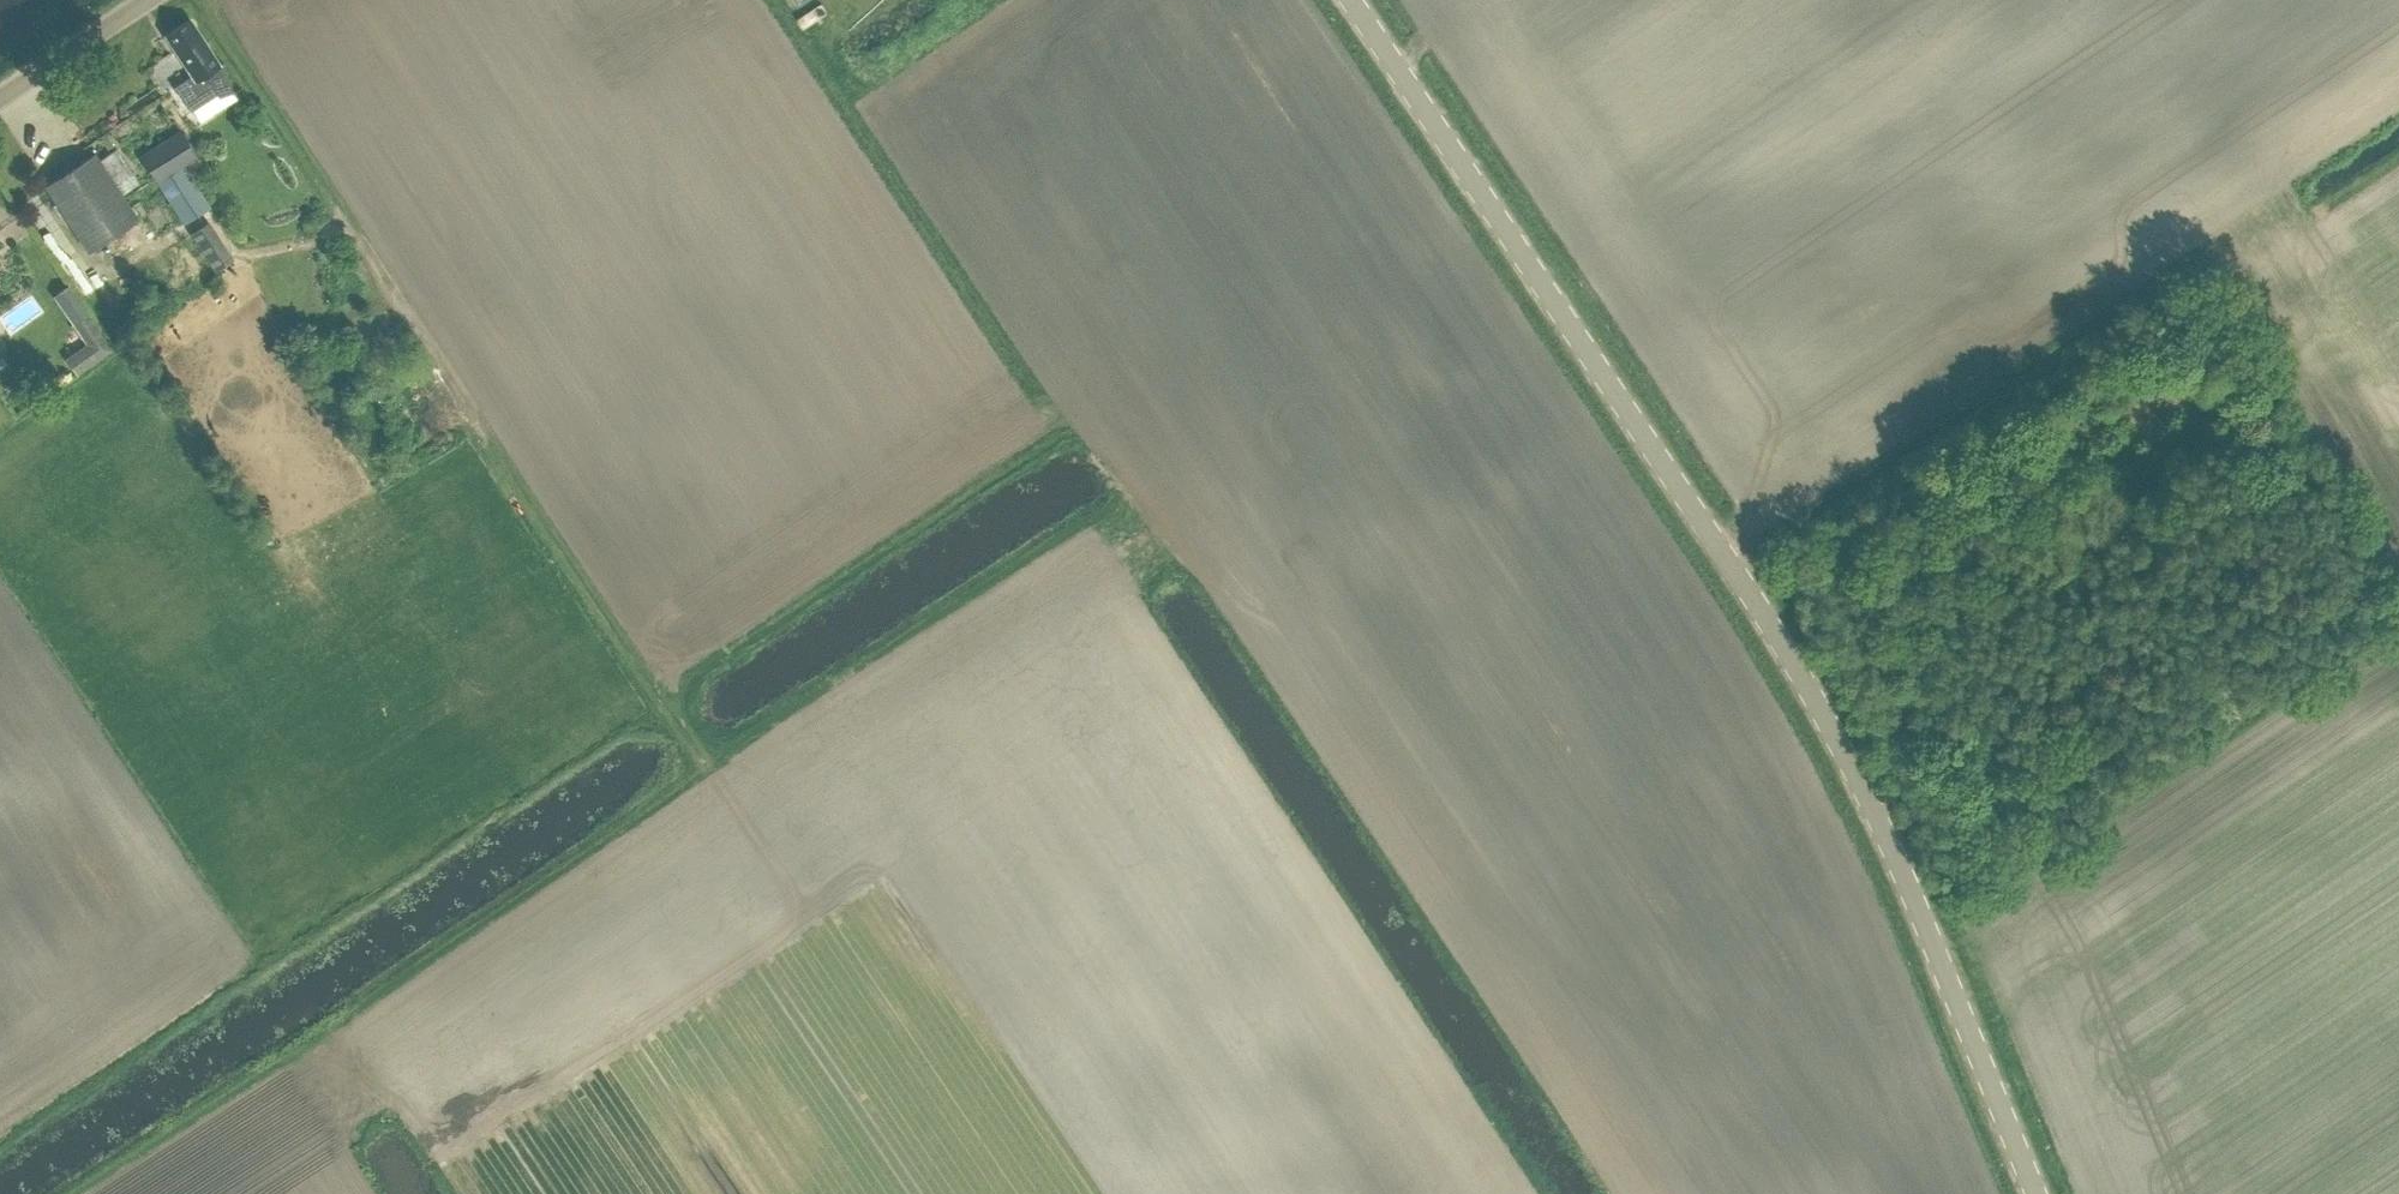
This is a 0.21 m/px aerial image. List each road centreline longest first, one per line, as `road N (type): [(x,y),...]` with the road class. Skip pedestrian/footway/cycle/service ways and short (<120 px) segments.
road 1 (unclassified): [(2033,1193),(1862,783),(1799,672),(1353,0)]
road 2 (unclassified): [(0,98),(147,0)]

